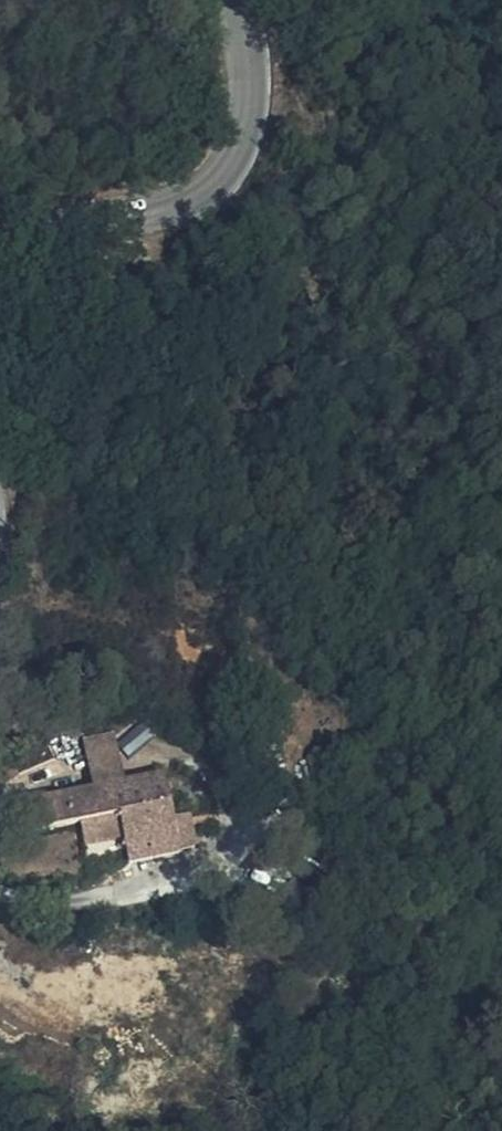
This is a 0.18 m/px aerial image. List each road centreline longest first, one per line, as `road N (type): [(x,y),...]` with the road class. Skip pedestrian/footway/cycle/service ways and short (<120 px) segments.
road 1 (secondary): [(234,0),(255,87),(249,144),(232,183),(201,204),(0,251)]

